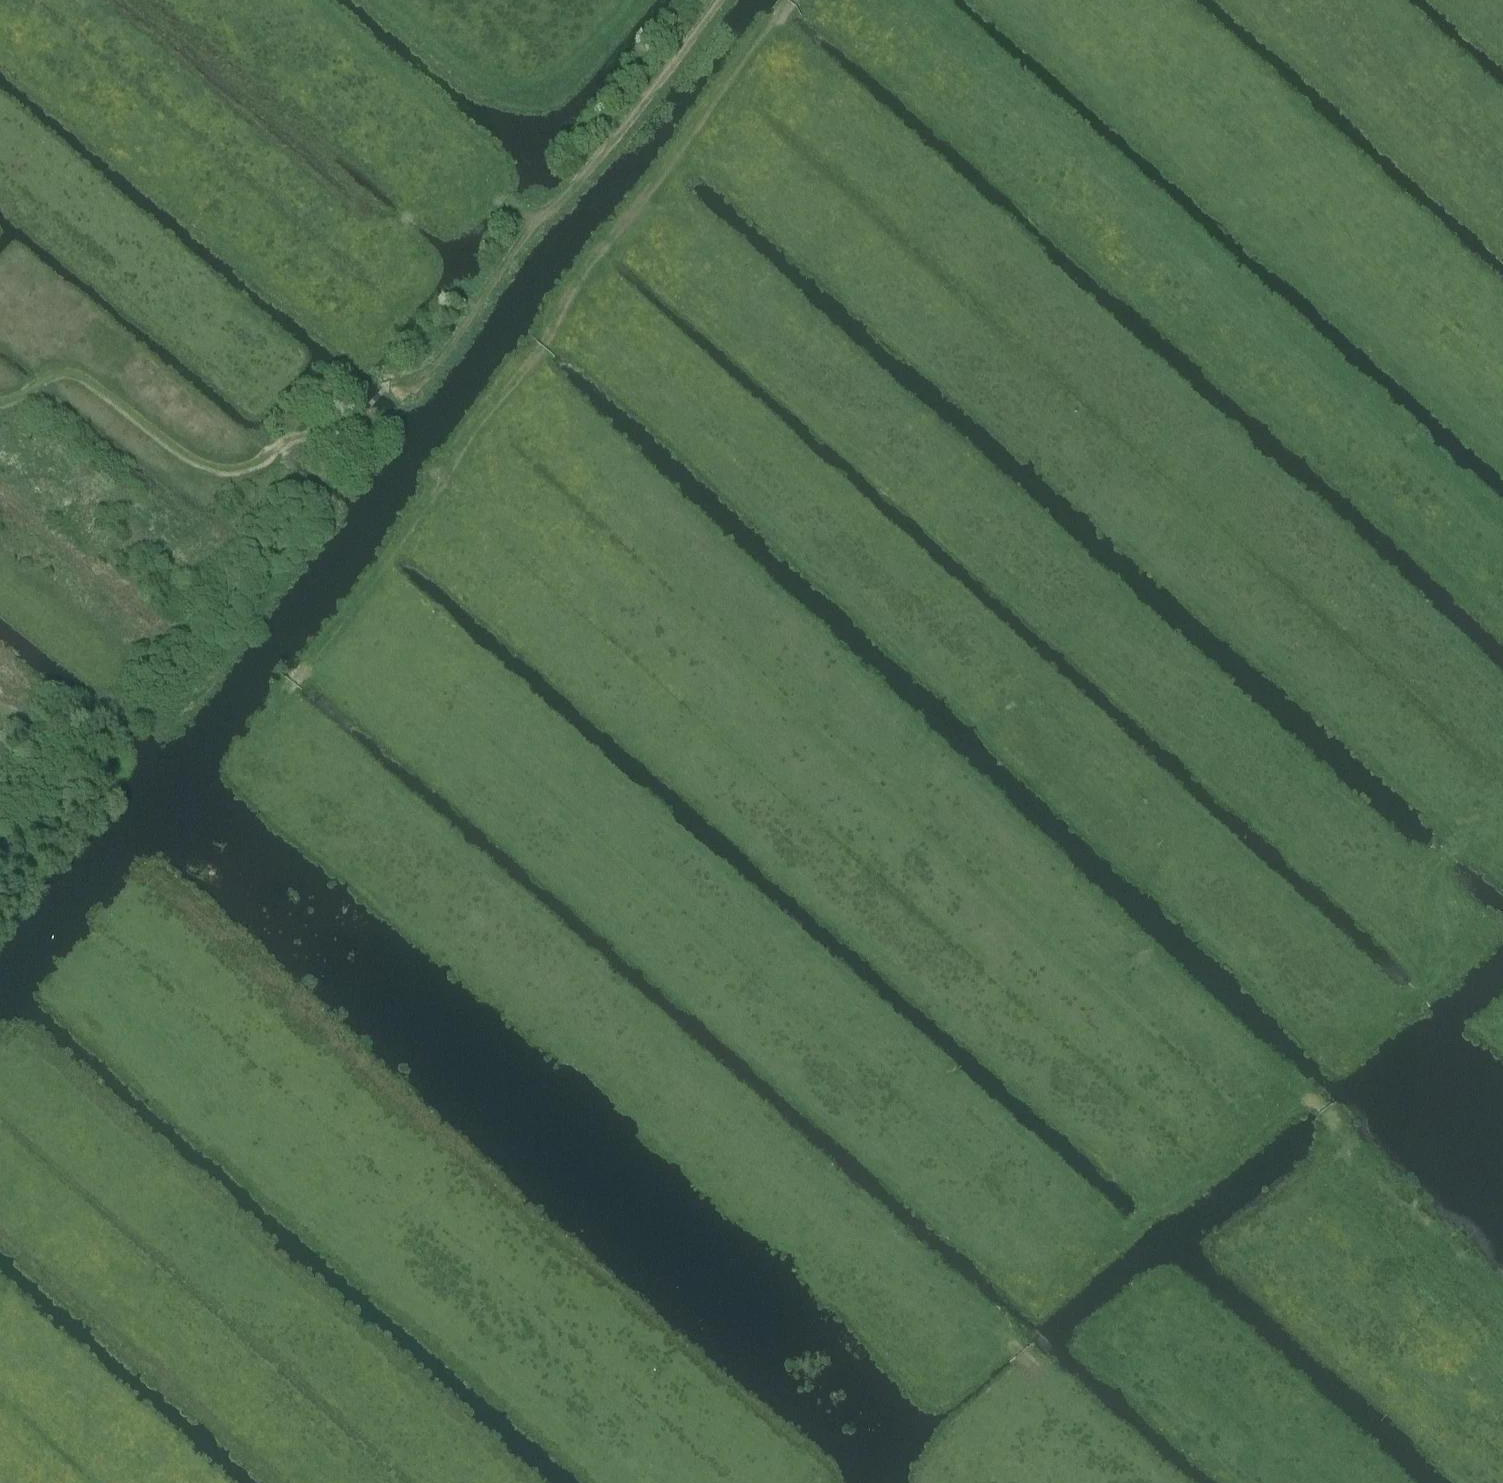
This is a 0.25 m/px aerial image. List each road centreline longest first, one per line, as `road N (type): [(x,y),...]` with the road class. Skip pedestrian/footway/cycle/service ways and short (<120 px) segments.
road 1 (track): [(798,0),(282,701),(374,776)]
road 2 (track): [(722,0),(589,170),(531,227),(446,352),(425,372),(393,380)]

